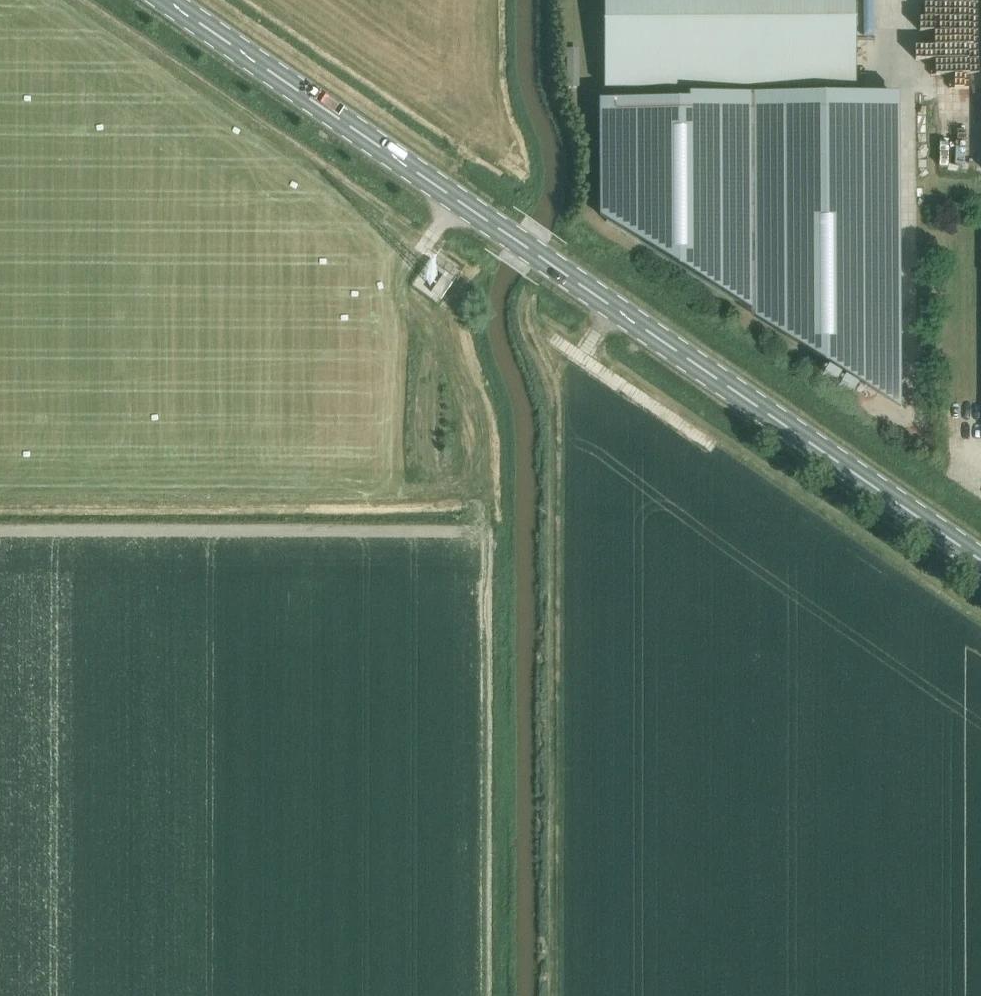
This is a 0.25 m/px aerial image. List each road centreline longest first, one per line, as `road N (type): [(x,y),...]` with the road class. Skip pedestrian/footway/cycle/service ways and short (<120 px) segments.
road 1 (secondary): [(980,561),(165,0)]

